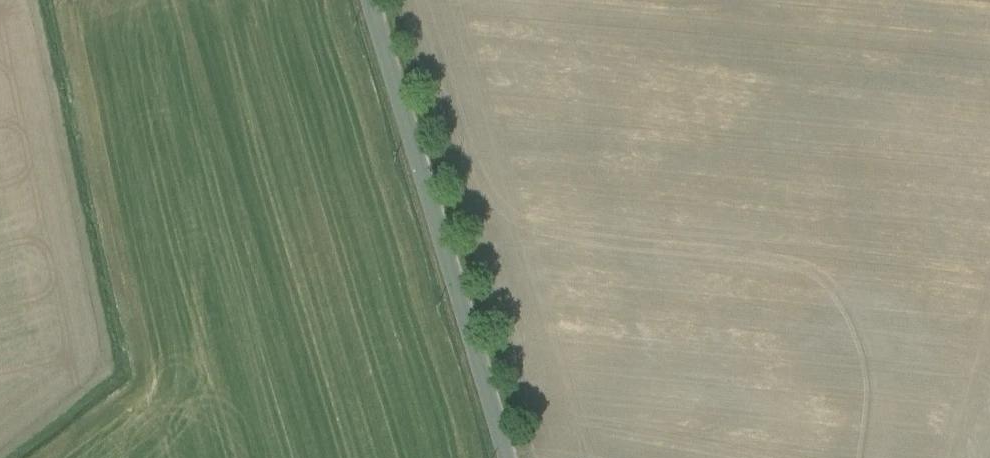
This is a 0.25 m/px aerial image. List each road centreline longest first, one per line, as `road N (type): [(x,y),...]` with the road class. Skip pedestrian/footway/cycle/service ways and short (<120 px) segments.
road 1 (unclassified): [(368,0),(506,457)]

